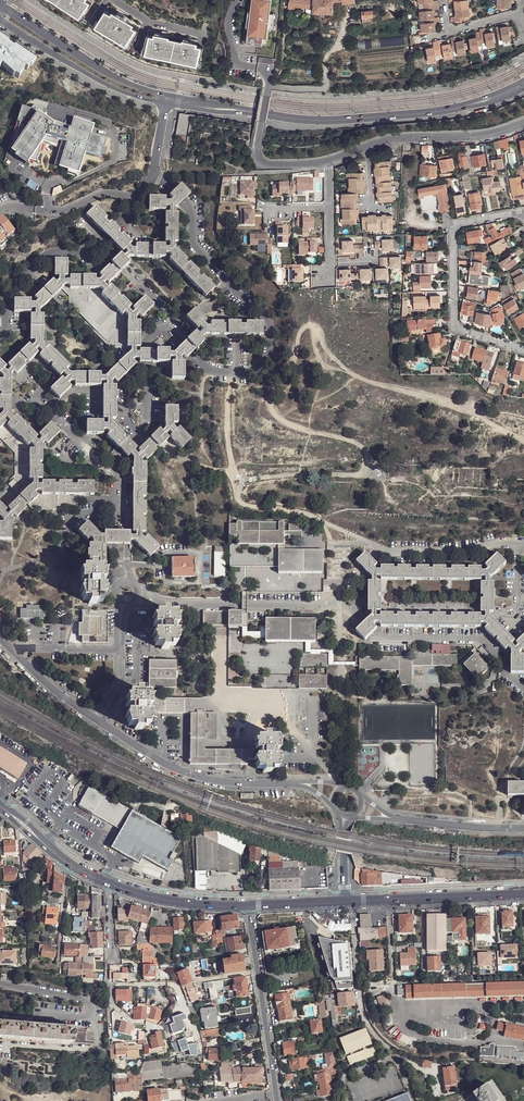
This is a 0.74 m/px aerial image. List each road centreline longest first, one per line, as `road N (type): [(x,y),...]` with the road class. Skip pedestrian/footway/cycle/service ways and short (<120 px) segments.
road 1 (residential): [(153,173),(193,212),(197,248),(267,320),(269,354),(255,371),(212,372),(170,333),(156,331),(149,342),(147,428),(117,461),(118,479)]
road 2 (track): [(363,476),(369,455),(355,442),(292,426),(270,405),(297,339),(312,325),(357,376),(441,398),(502,429)]
road 3 (tertiary): [(167,100),(342,120),(462,107),(523,84)]
road 4 (residential): [(260,130),(259,161),(285,166),(330,162),(388,139),(476,136),(523,123)]
road 5 (residential): [(523,212),(454,227),(454,329),(523,351)]
road 6 (residential): [(102,723),(203,779),(295,783)]
road 7 (residential): [(134,200),(94,246),(46,255),(14,282),(0,335)]
road 8 (tertiary): [(167,100),(99,68),(0,5)]
road 9 (residential): [(249,906),(278,1095)]
road 10 (tertiary): [(0,20),(111,87),(167,100)]
road 11 (secondary): [(345,901),(523,893)]
road 12 (secondary): [(110,885),(180,903),(249,906)]
road 13 (residential): [(398,819),(523,829)]
road 14 (residential): [(0,639),(96,719)]
road 15 (residential): [(116,600),(115,687),(96,719)]
road 16 (residential): [(102,723),(122,689),(127,605)]

